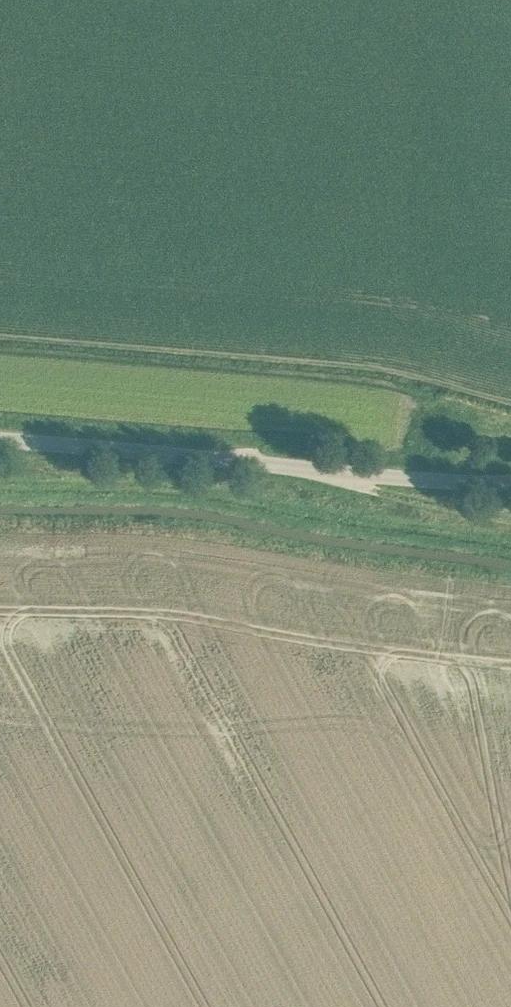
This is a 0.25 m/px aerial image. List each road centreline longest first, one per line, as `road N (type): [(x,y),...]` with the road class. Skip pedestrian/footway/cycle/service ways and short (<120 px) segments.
road 1 (unclassified): [(510,481),(0,440)]

